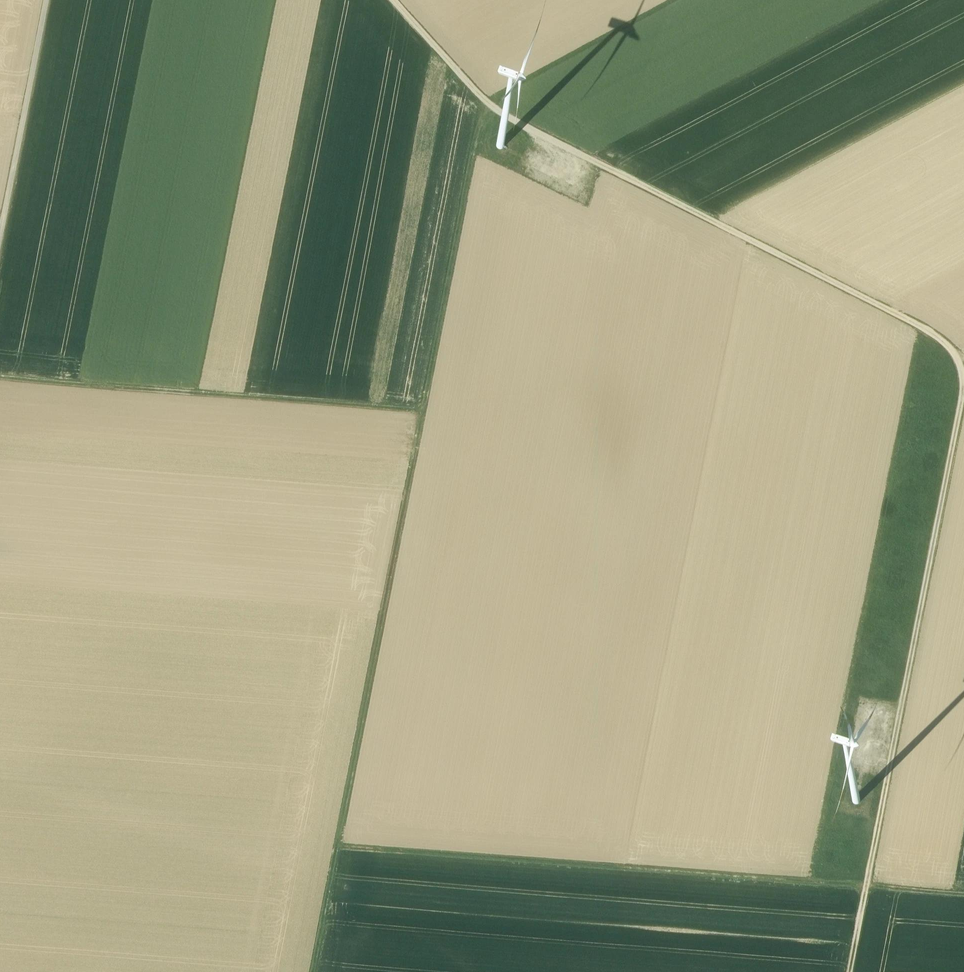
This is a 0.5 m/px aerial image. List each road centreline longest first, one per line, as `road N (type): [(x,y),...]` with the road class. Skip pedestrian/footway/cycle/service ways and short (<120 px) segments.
road 1 (track): [(676,0),(481,113),(422,410),(0,378)]
road 2 (track): [(963,354),(488,106),(392,0)]
road 3 (track): [(963,895),(337,848)]
road 4 (track): [(313,971),(398,536)]
road 5 (track): [(866,774),(888,778),(963,388)]
road 6 (track): [(0,232),(45,0)]
road 7 (track): [(853,971),(888,778)]
road 8 (track): [(422,410),(398,536)]

